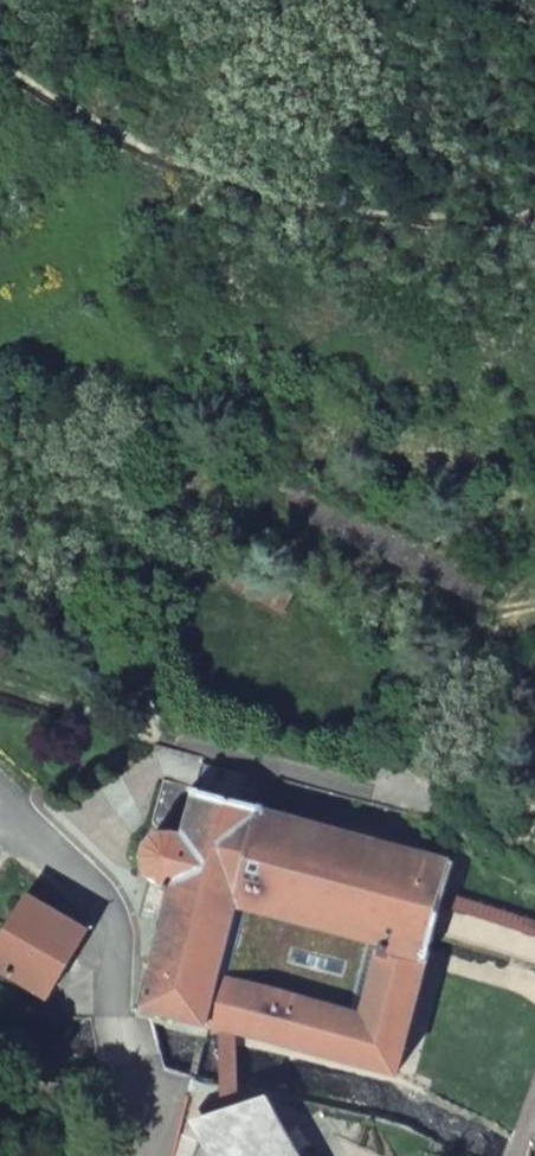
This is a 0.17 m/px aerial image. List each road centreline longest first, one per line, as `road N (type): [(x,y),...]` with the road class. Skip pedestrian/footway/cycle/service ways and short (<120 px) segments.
road 1 (track): [(534,216),(380,215),(221,179),(153,152),(0,60)]
road 2 (track): [(0,518),(94,622),(148,705),(139,725),(118,724),(0,687)]
road 3 (residential): [(151,1155),(104,927),(90,902),(0,815)]
road 4 (track): [(139,725),(373,791),(429,781)]

